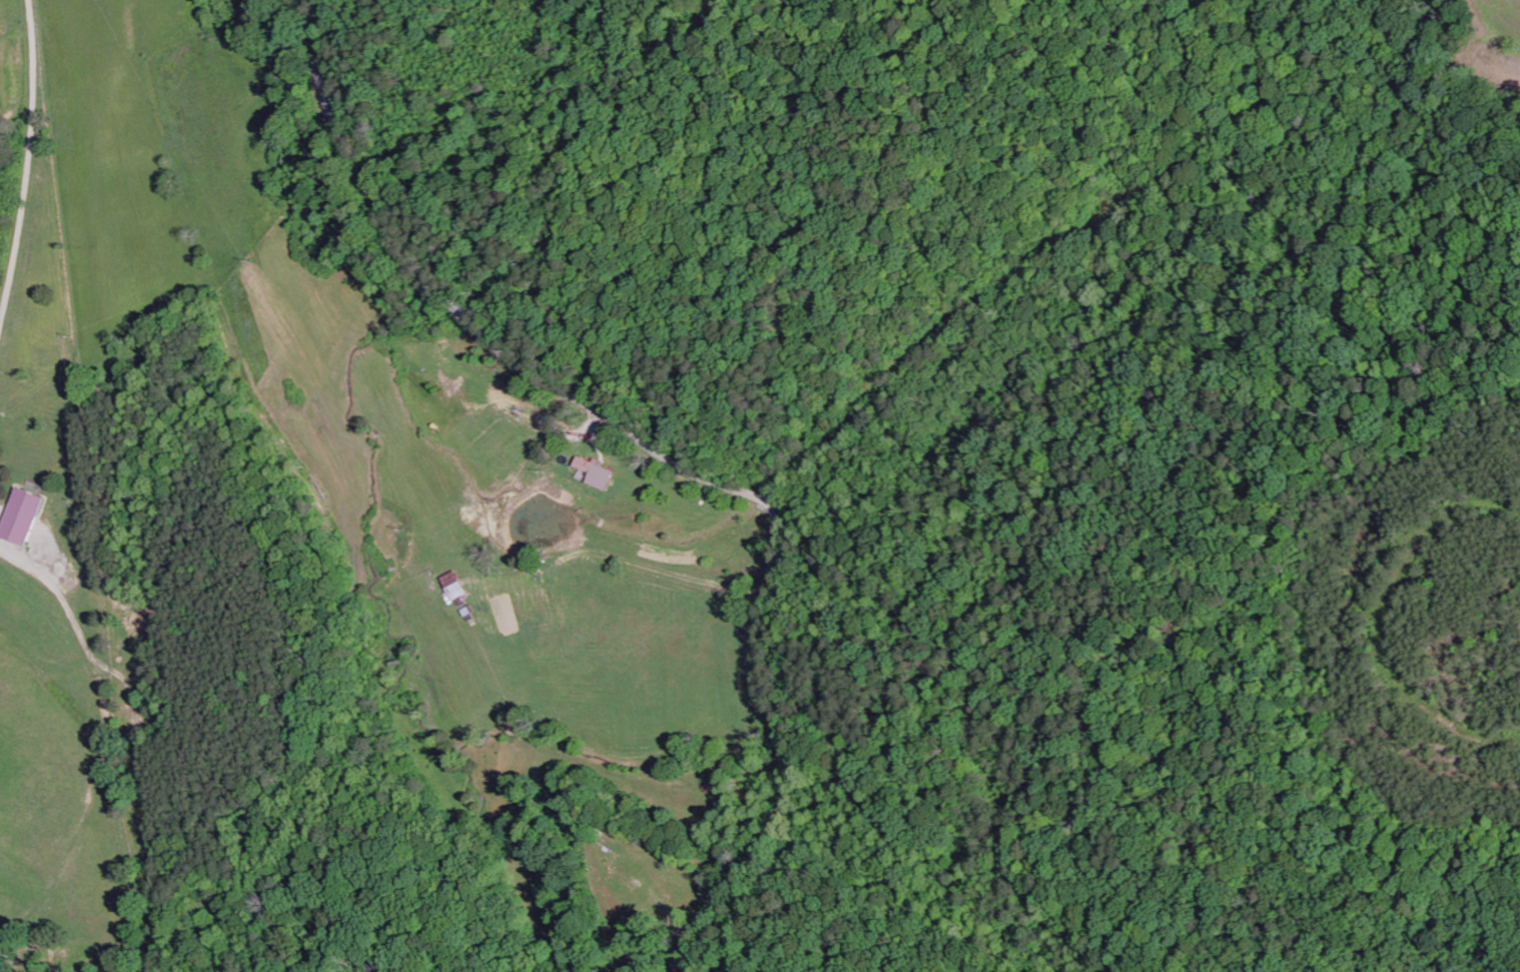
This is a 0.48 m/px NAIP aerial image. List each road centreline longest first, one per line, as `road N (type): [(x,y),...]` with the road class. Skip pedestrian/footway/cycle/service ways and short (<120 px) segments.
road 1 (residential): [(678,971),(781,819),(780,750),(761,654),(776,522),(764,504),(680,466),(514,357),(404,249),(336,115),(311,0)]
road 2 (residential): [(777,543),(913,561),(1379,903),(1412,971)]

